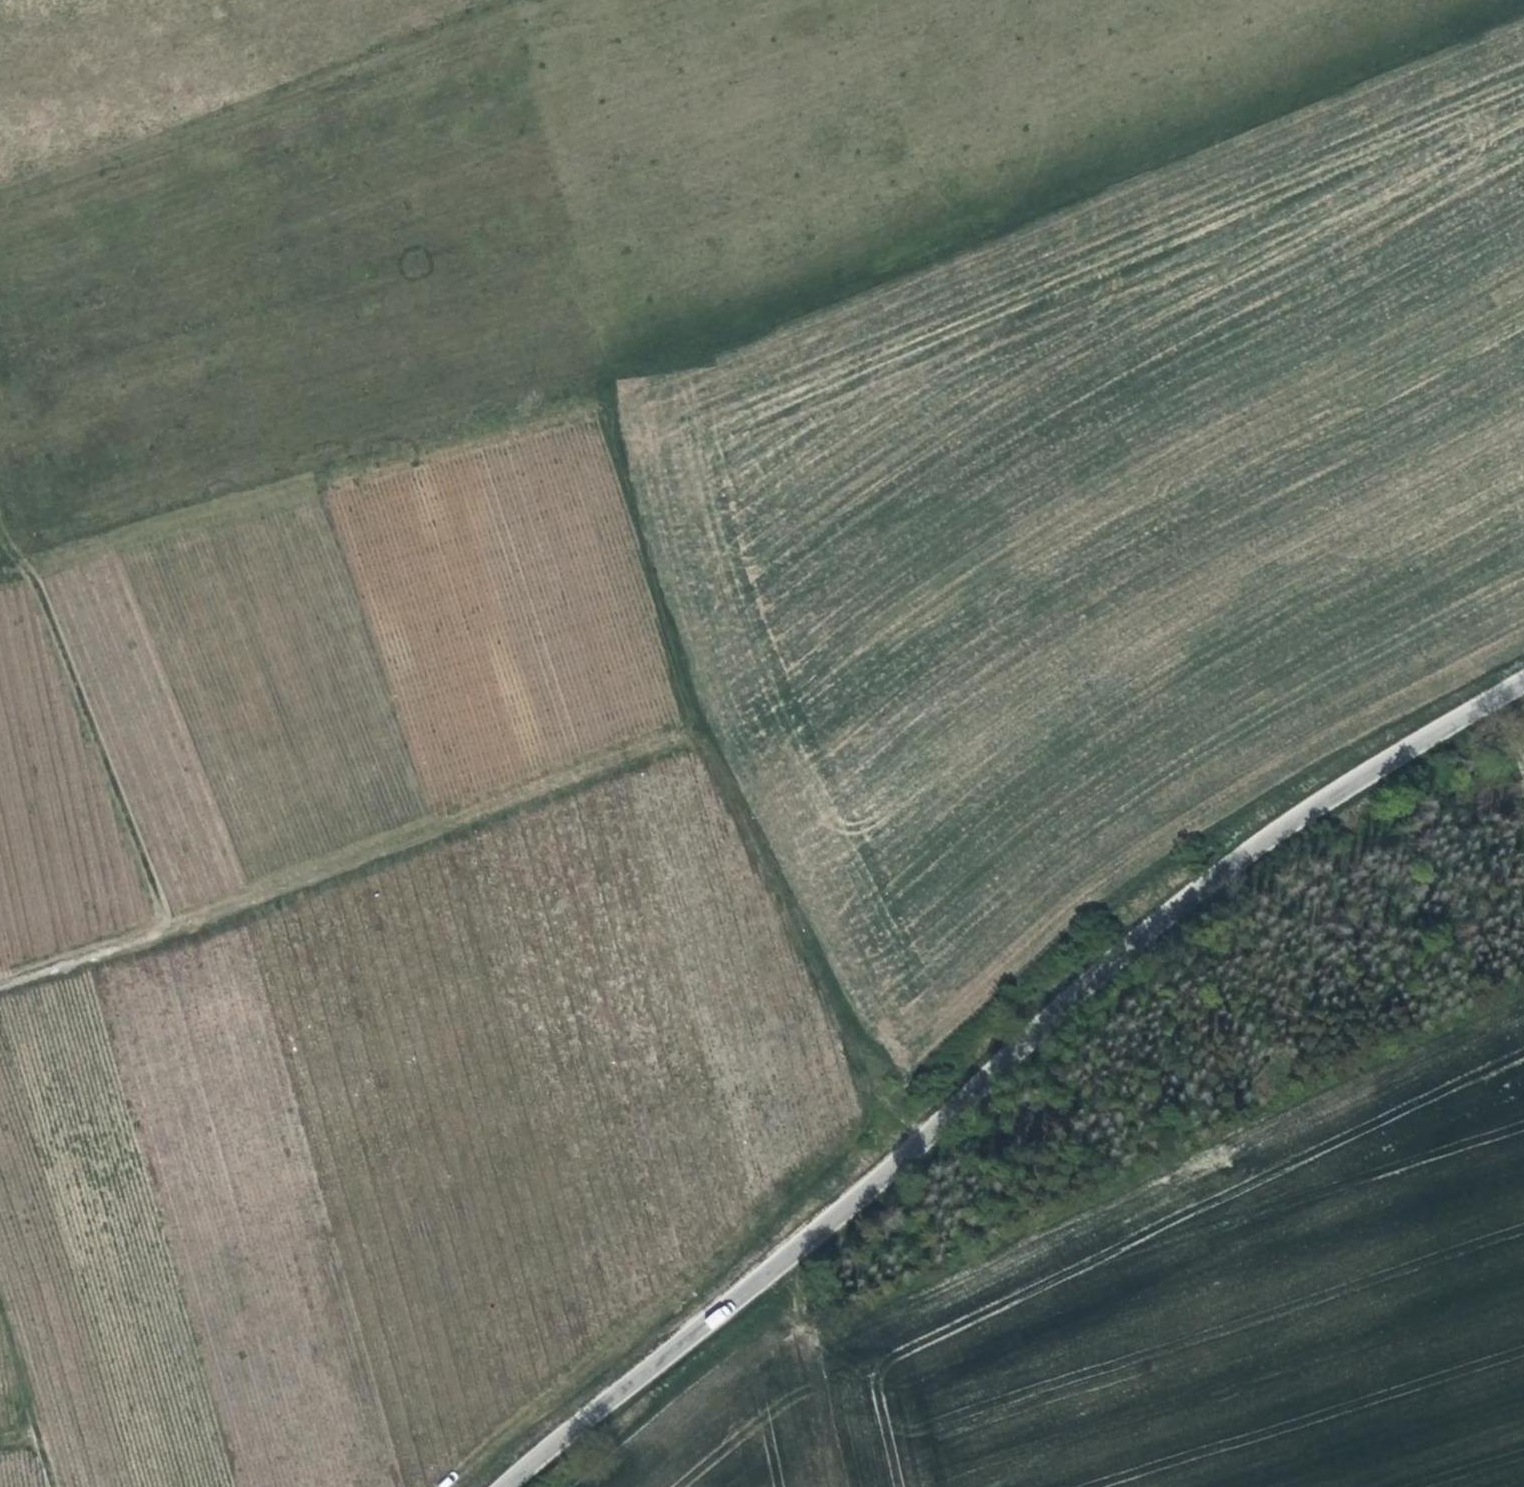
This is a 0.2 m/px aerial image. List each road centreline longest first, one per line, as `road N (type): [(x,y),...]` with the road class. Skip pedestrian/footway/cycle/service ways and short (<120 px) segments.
road 1 (tertiary): [(512,1486),(781,1259),(913,1132),(1330,780),(1523,662)]
road 2 (track): [(881,1099),(710,755),(676,742),(184,942),(0,981)]
road 3 (track): [(441,1486),(881,1099),(913,1132)]
road 4 (track): [(54,1486),(0,1312)]

